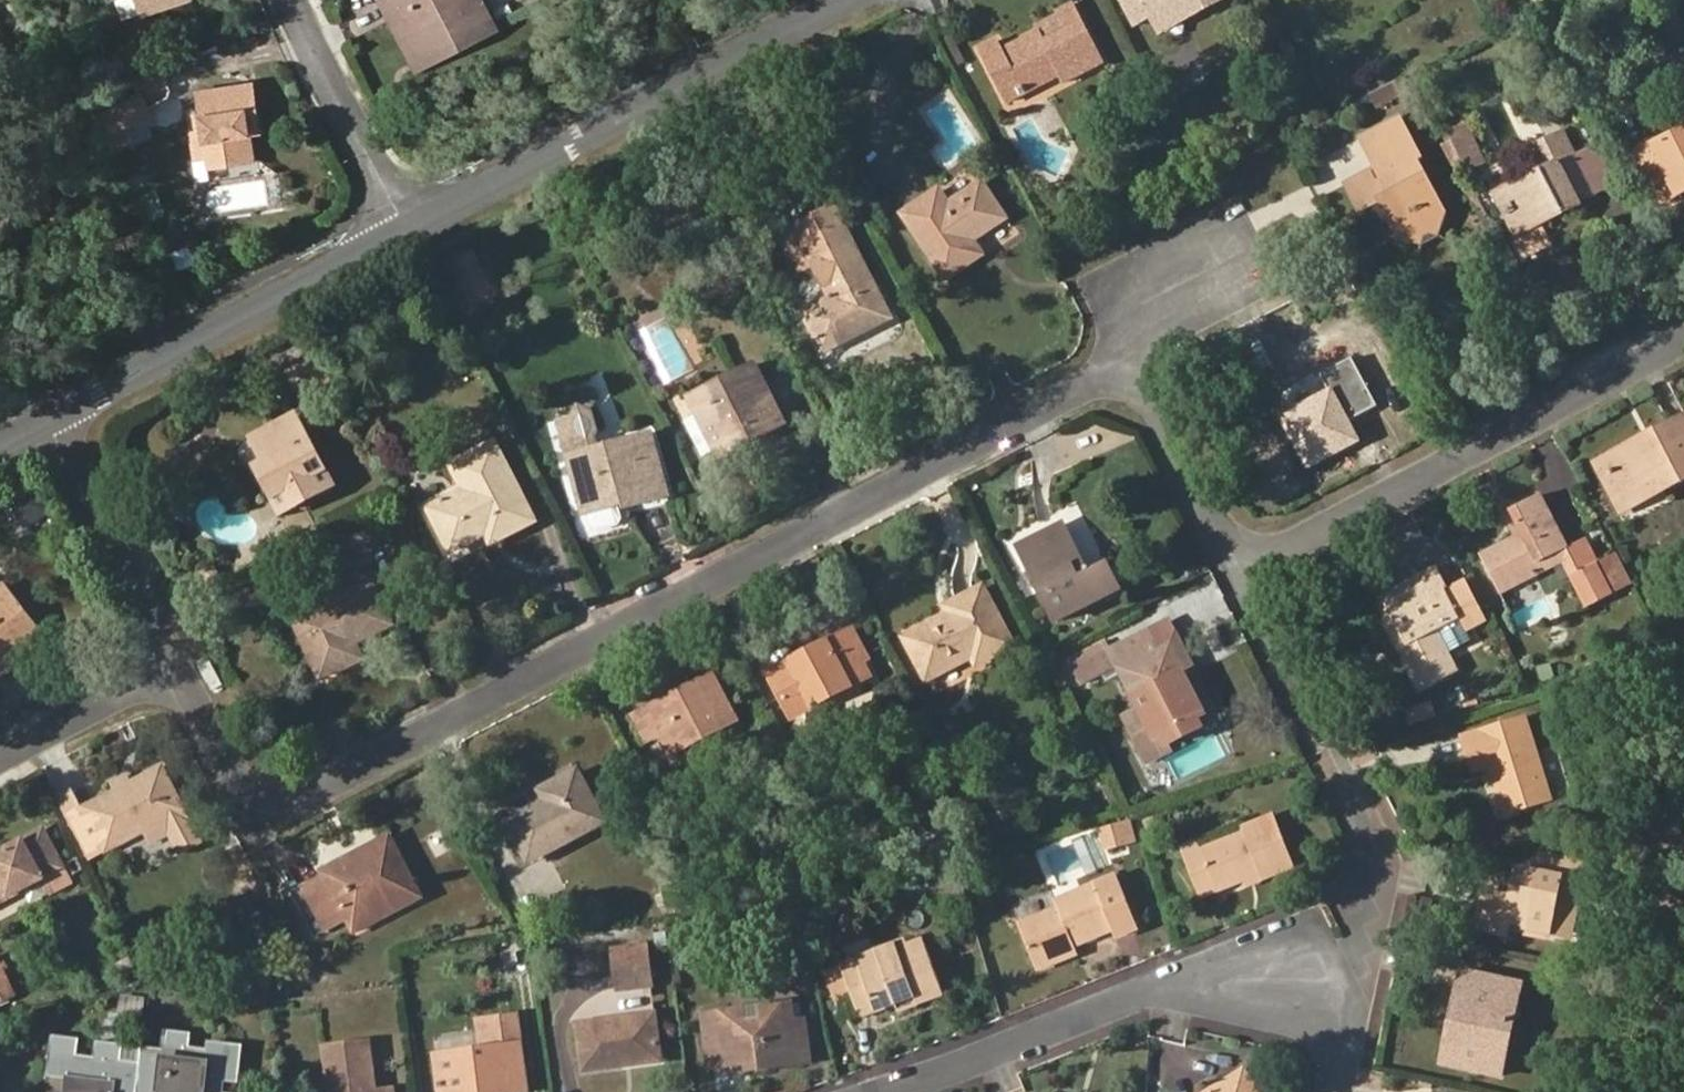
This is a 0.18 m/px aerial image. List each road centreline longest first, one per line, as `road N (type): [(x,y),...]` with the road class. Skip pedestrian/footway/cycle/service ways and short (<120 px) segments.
road 1 (residential): [(1124,379),(1079,384),(312,795),(262,802),(246,793),(175,662)]
road 2 (residential): [(1683,340),(1245,573)]
road 3 (tertiary): [(408,229),(841,0)]
road 4 (residential): [(895,1091),(1141,1005),(1241,995),(1310,1018)]
road 5 (tertiary): [(52,419),(408,229)]
road 6 (residential): [(1334,739),(1367,820),(1372,874),(1363,936),(1310,1018)]
road 7 (residential): [(175,662),(52,419)]
road 8 (residential): [(295,0),(408,229)]
road 9 (residential): [(1245,573),(1151,398),(1124,379)]
road 10 (residential): [(175,662),(0,754)]
road 11 (residential): [(1334,739),(1245,573)]
road 12 (residential): [(1124,379),(1144,299),(1201,267)]

